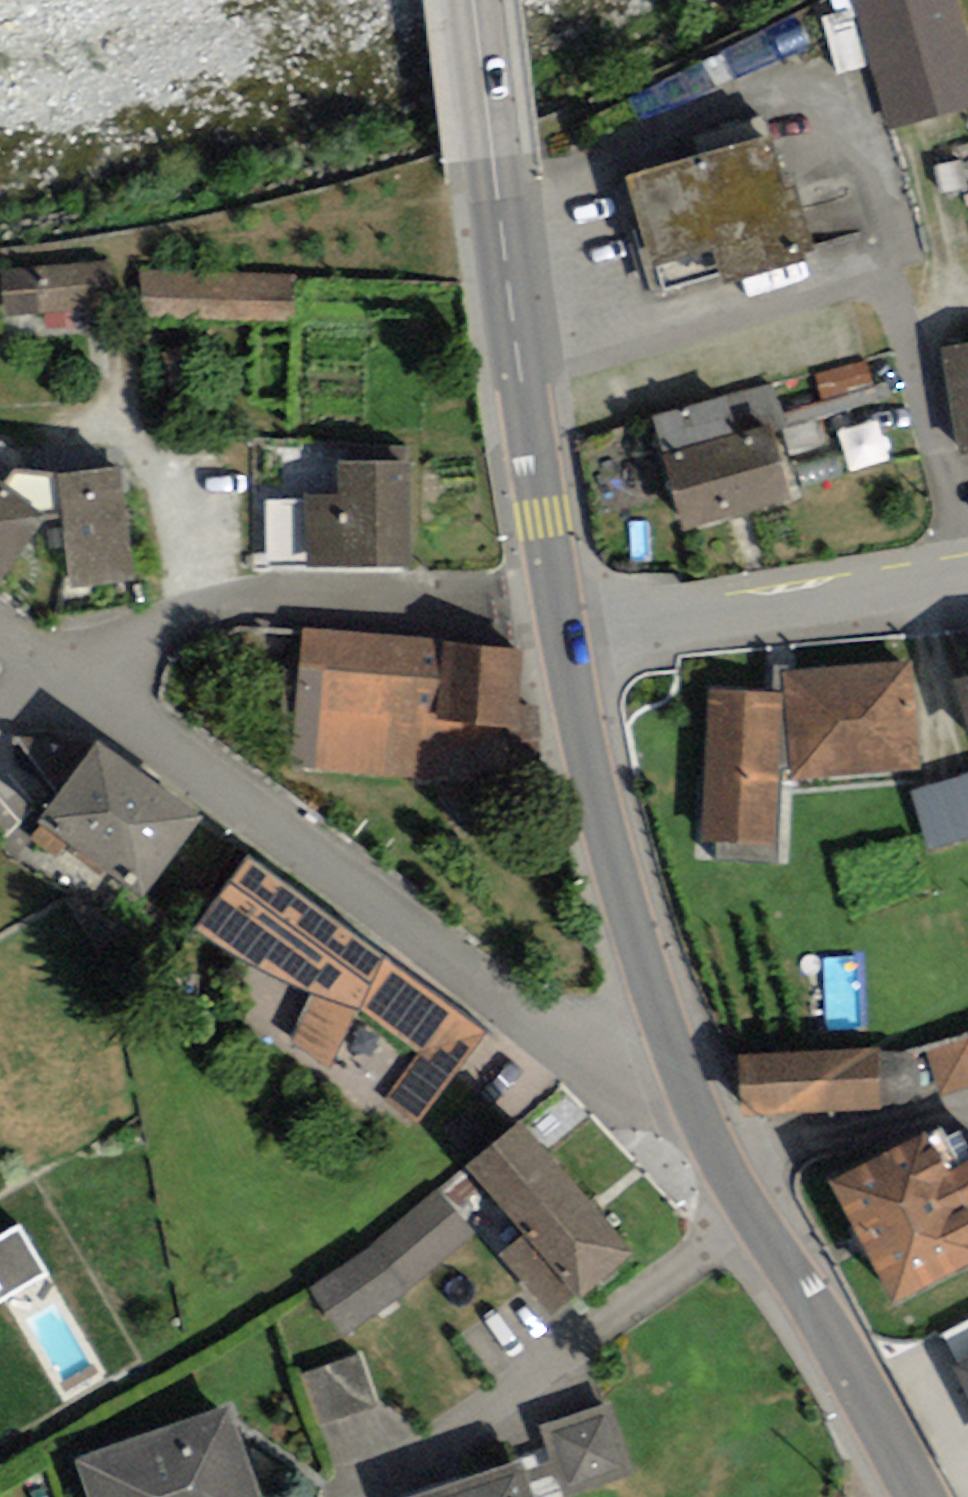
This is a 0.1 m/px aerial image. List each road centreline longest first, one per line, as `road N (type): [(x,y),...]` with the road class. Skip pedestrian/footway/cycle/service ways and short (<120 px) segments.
road 1 (residential): [(69,671),(548,1032),(612,1052),(673,1049)]
road 2 (secondary): [(558,596),(473,0)]
road 3 (secondary): [(921,1496),(846,1359),(725,1170),(673,1049)]
road 4 (residential): [(69,671),(245,602),(558,596)]
road 5 (secondary): [(673,1049),(595,789),(565,639)]
road 6 (residential): [(967,577),(565,639)]

